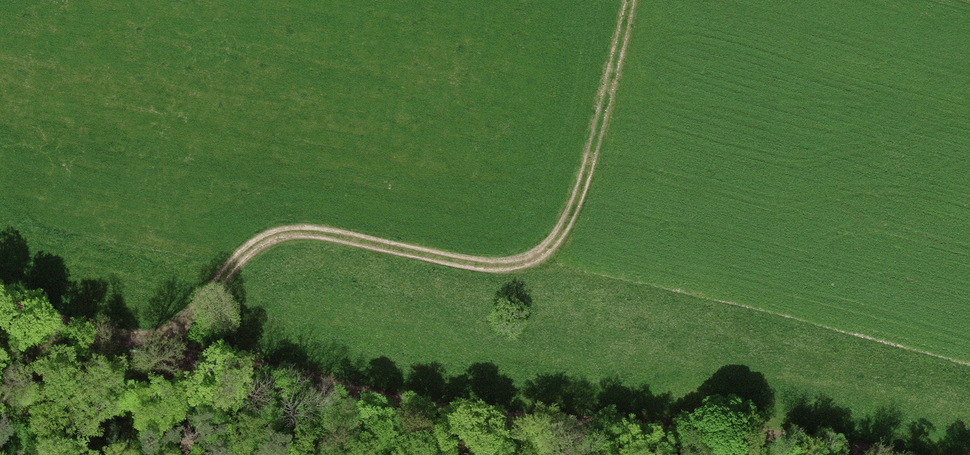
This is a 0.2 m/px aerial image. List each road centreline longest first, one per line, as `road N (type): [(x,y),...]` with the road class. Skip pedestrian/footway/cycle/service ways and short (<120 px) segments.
road 1 (track): [(0,295),(288,375),(456,409),(866,454)]
road 2 (track): [(176,344),(229,270),(285,233),(322,233),(489,265),(533,263),(560,238),(633,0)]

